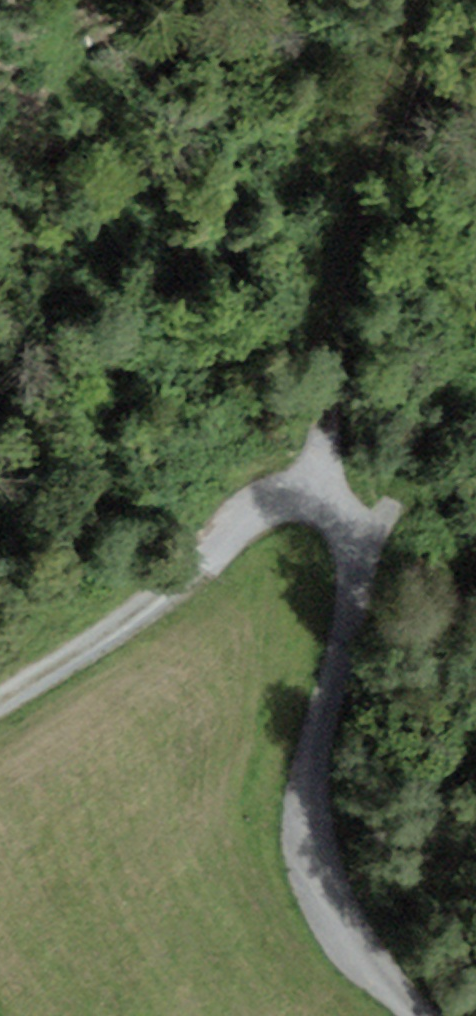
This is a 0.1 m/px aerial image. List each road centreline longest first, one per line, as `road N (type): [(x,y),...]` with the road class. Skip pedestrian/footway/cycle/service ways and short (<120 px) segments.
road 1 (track): [(408,1015),(330,935),(300,802),(359,541),(351,509),(323,494),(287,502),(0,703)]
road 2 (track): [(416,0),(336,291),(323,494)]
road 3 (track): [(475,275),(406,479),(359,541)]

